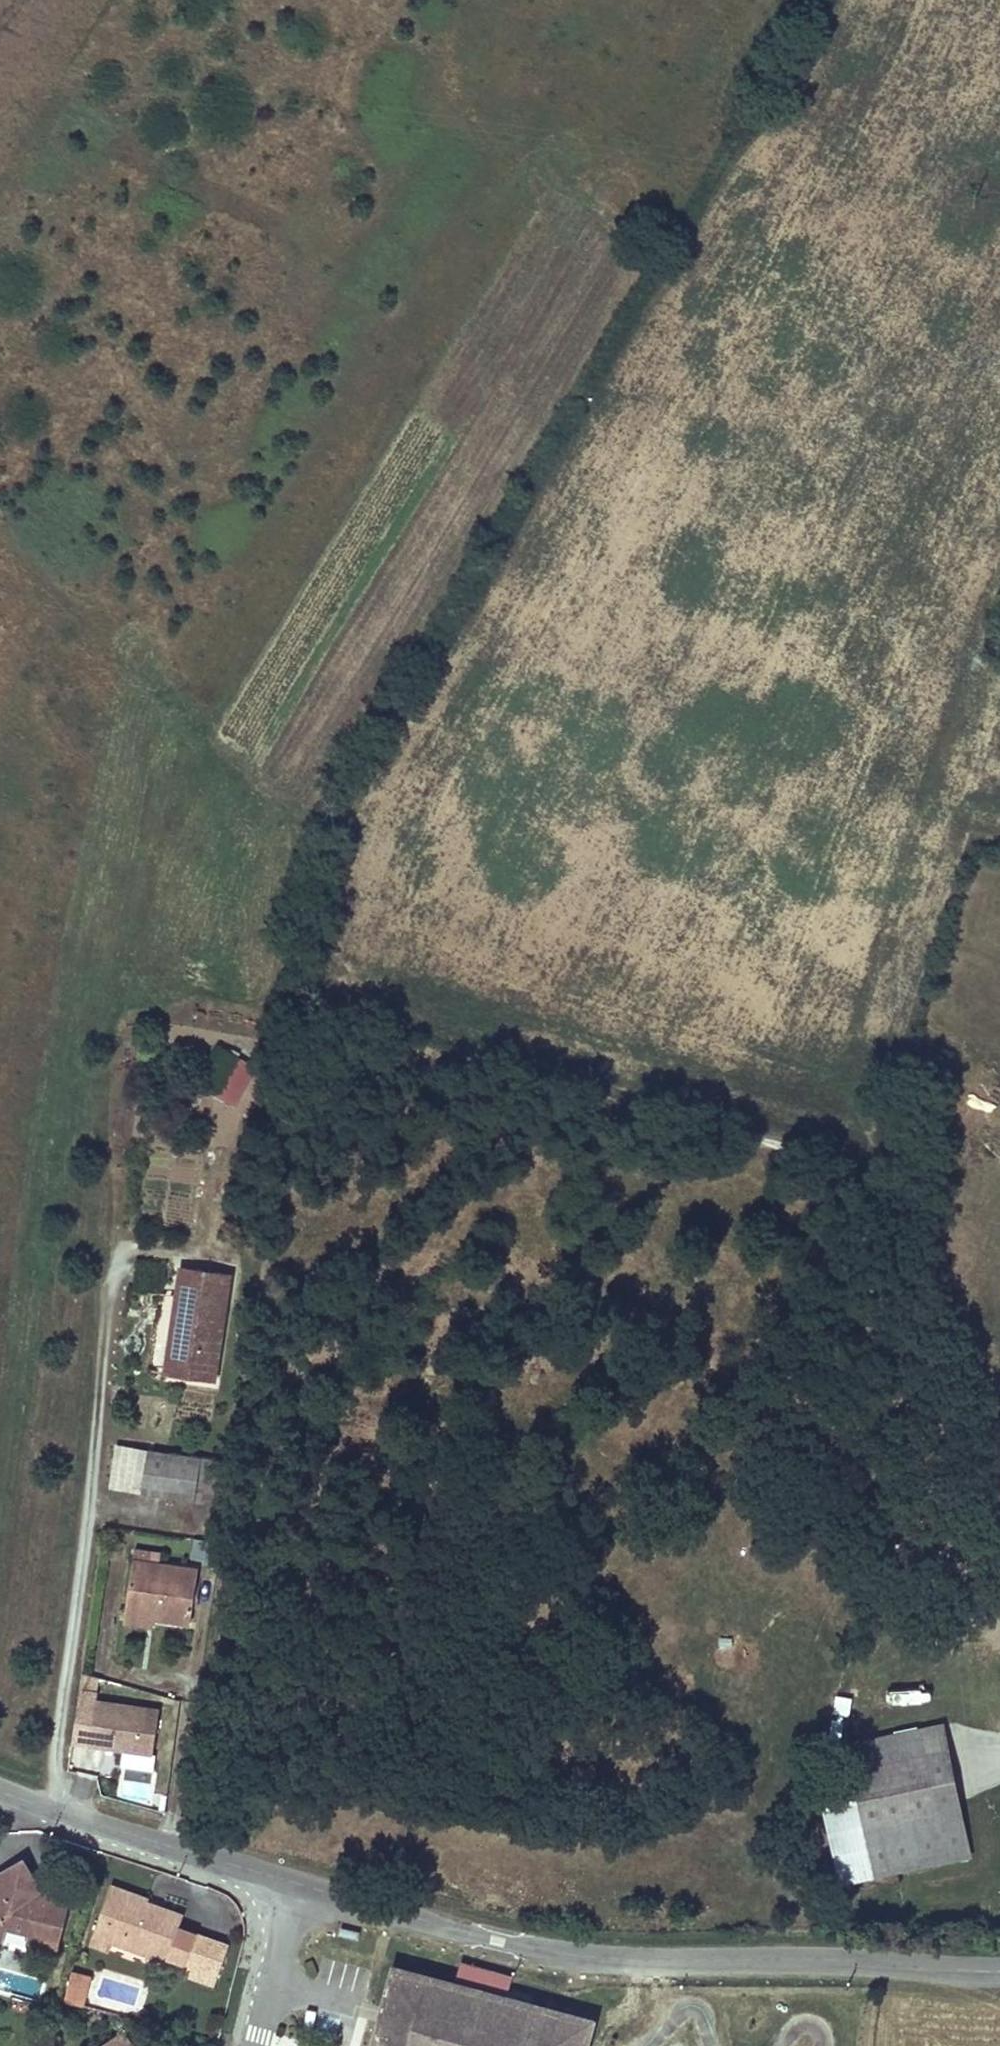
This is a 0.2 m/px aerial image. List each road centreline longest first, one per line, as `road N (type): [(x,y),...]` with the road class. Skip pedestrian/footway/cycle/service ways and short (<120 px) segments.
road 1 (residential): [(0,1792),(520,1950),(580,1957),(999,1960)]

